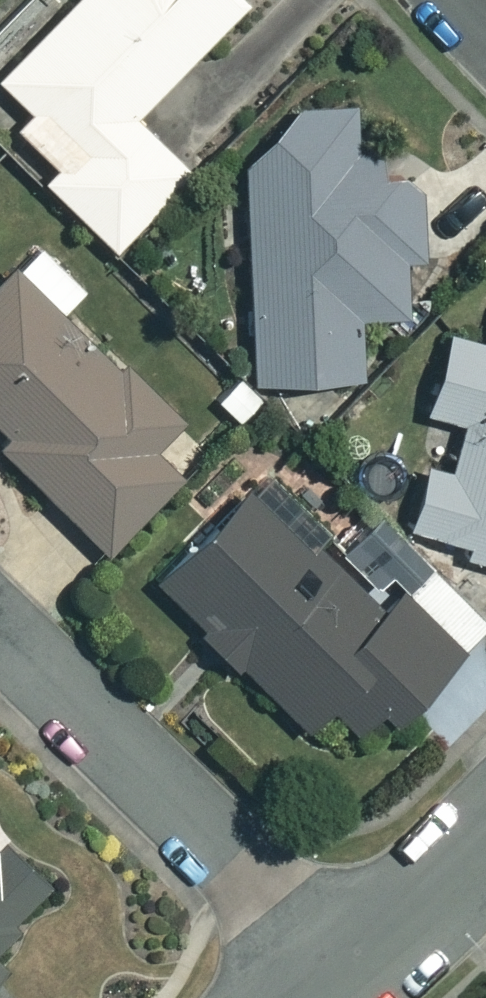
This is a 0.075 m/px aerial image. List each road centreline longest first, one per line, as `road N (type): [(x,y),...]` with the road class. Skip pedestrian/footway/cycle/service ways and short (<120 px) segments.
road 1 (residential): [(338,975),(0,635)]
road 2 (residential): [(338,975),(485,844)]

